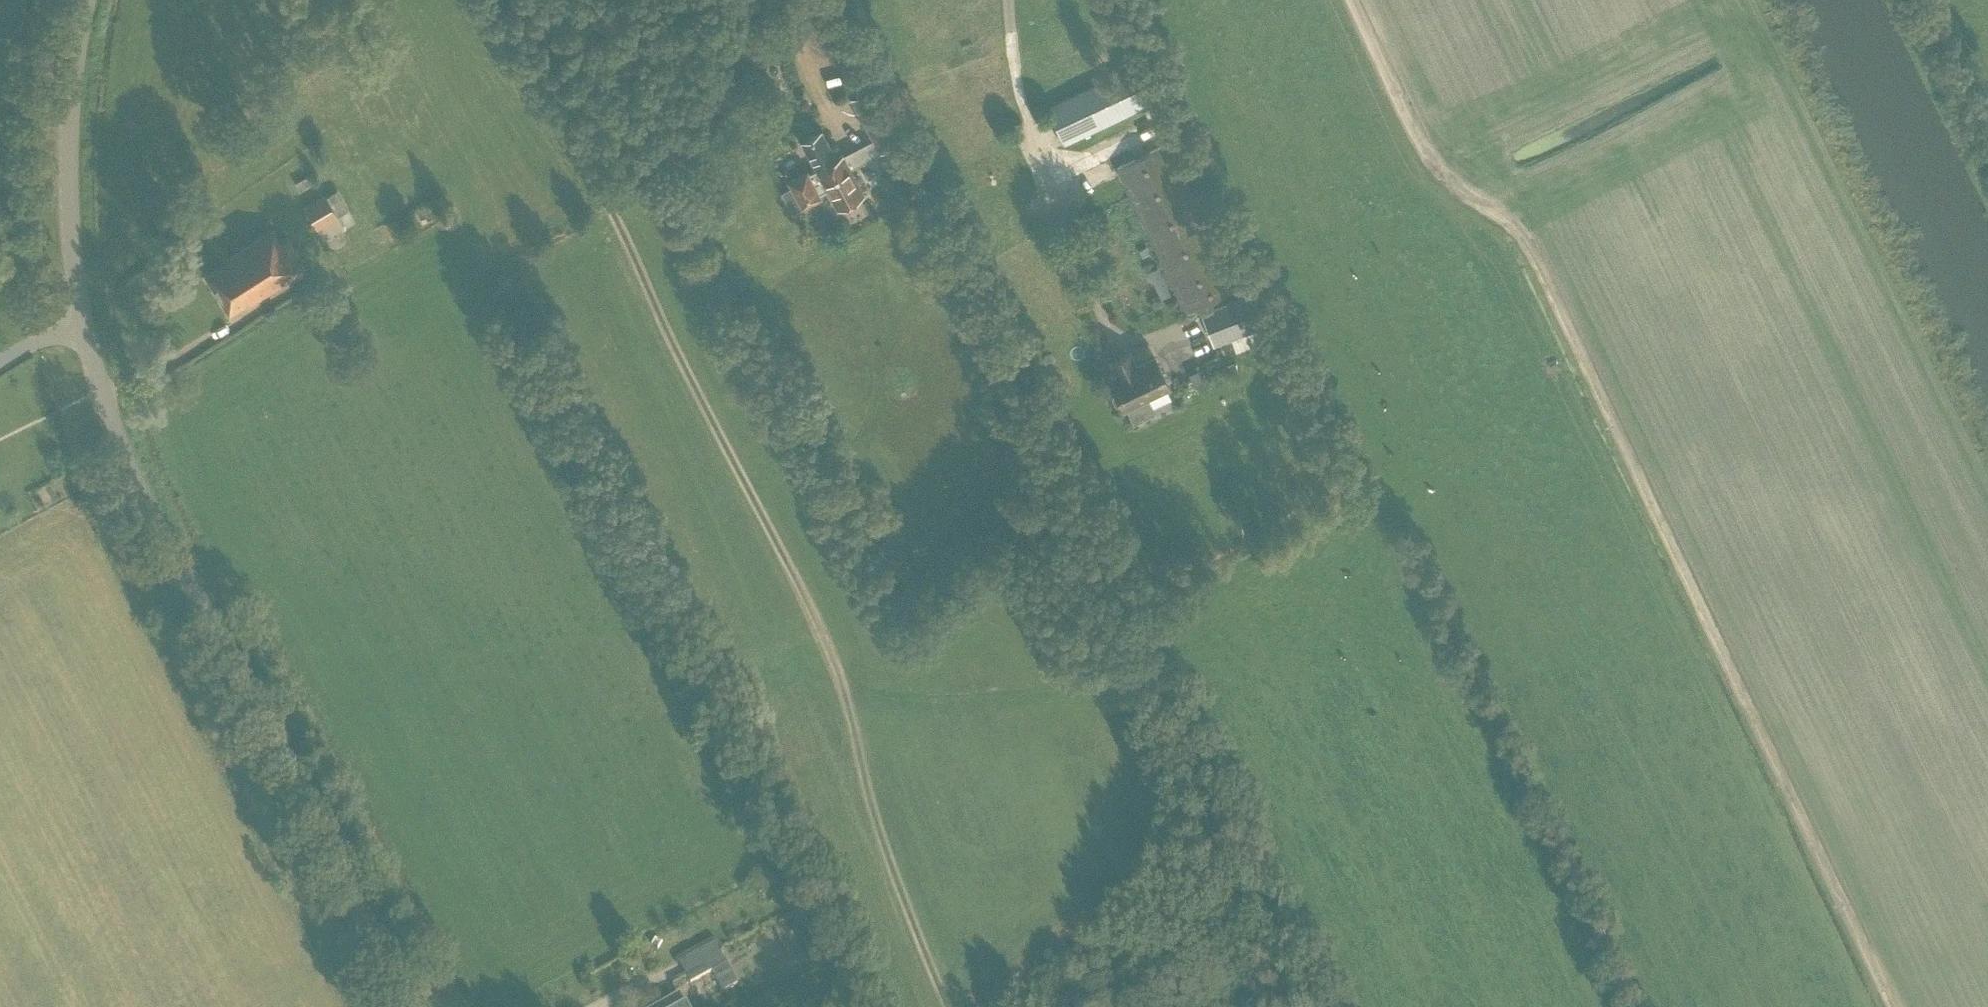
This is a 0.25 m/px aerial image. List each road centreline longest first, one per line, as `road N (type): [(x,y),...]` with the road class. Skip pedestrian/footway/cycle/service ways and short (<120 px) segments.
road 1 (tertiary): [(411,1006),(136,497),(77,320),(64,168),(87,0)]

